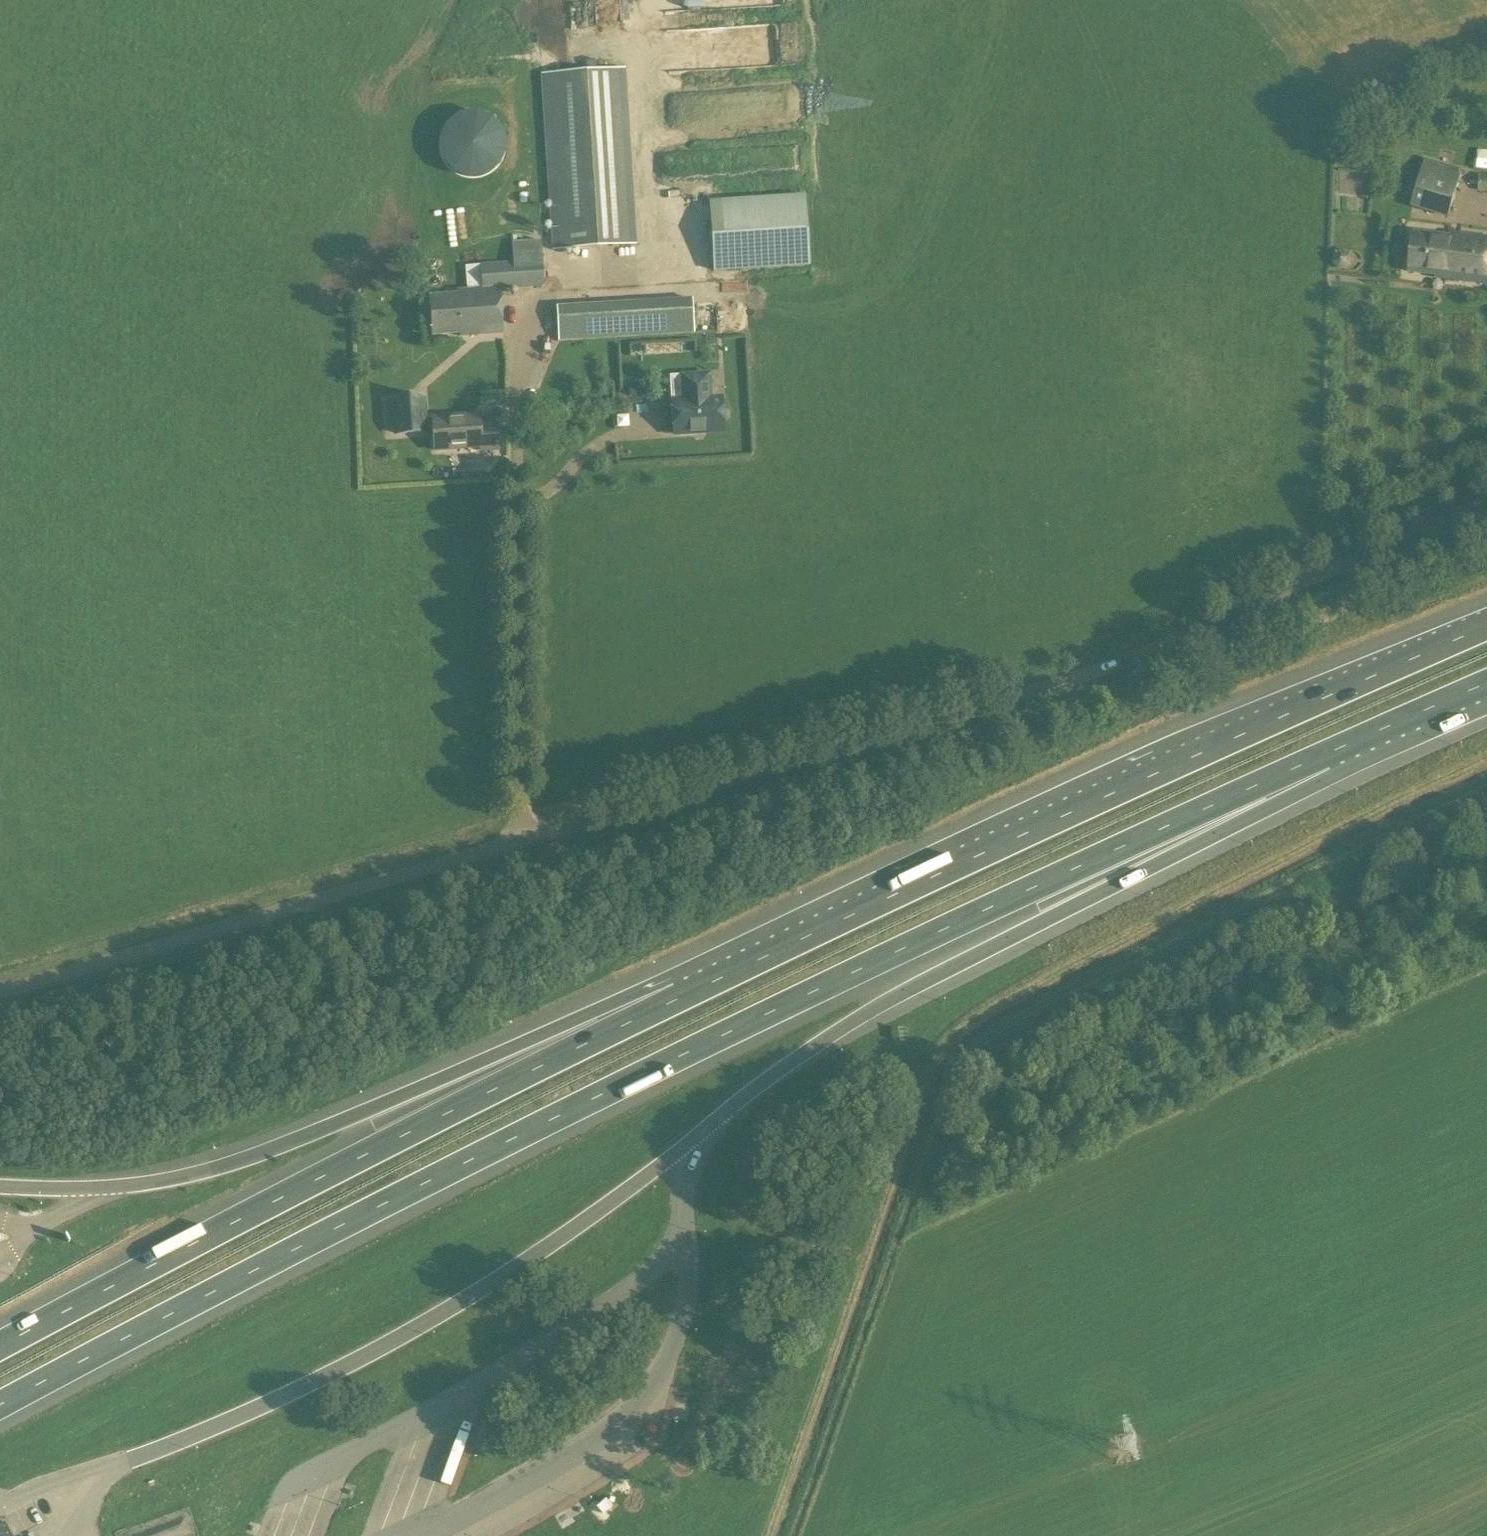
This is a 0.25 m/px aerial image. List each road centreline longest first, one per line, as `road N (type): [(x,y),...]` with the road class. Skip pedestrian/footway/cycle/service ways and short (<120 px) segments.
road 1 (unclassified): [(1486,501),(1101,669),(0,993)]
road 2 (motorway): [(0,1407),(730,1031),(1326,755)]
road 3 (motorway): [(1486,627),(676,1000)]
road 4 (motorway): [(676,1000),(0,1348)]
road 5 (motorway): [(699,1133),(771,1073),(1326,755)]
road 6 (motorway): [(676,1000),(502,1054),(384,1106),(141,1188),(72,1194)]
road 7 (motorway): [(1326,755),(1486,684)]

